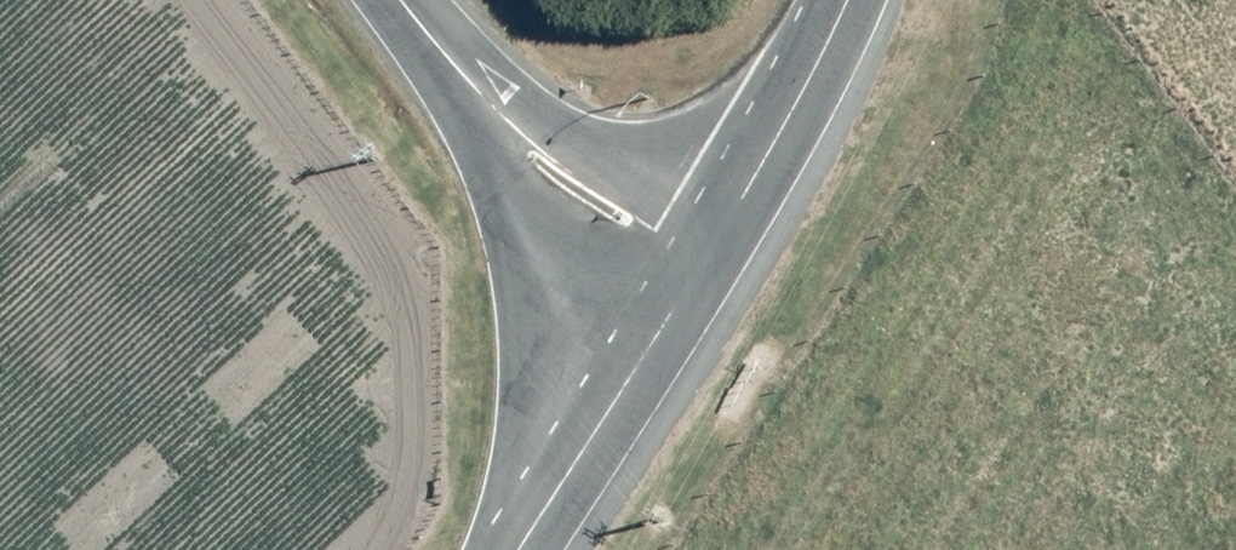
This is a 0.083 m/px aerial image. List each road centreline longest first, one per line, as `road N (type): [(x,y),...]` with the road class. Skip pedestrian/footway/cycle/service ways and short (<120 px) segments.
road 1 (unclassified): [(399,0),(560,180),(704,265)]
road 2 (unclassified): [(704,265),(520,549)]
road 3 (unclassified): [(848,0),(704,265)]

